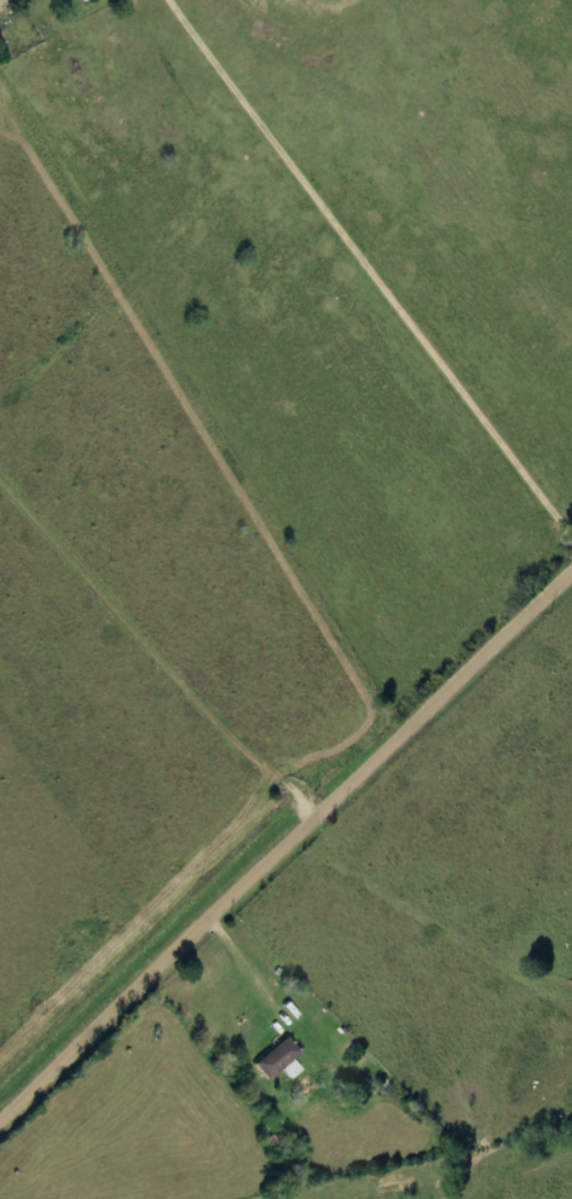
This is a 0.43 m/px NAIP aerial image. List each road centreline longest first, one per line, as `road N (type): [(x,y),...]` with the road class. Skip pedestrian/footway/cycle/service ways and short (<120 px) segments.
road 1 (residential): [(0,1121),(571,566)]
road 2 (residential): [(172,0),(571,535)]
road 3 (residential): [(0,468),(314,814)]

